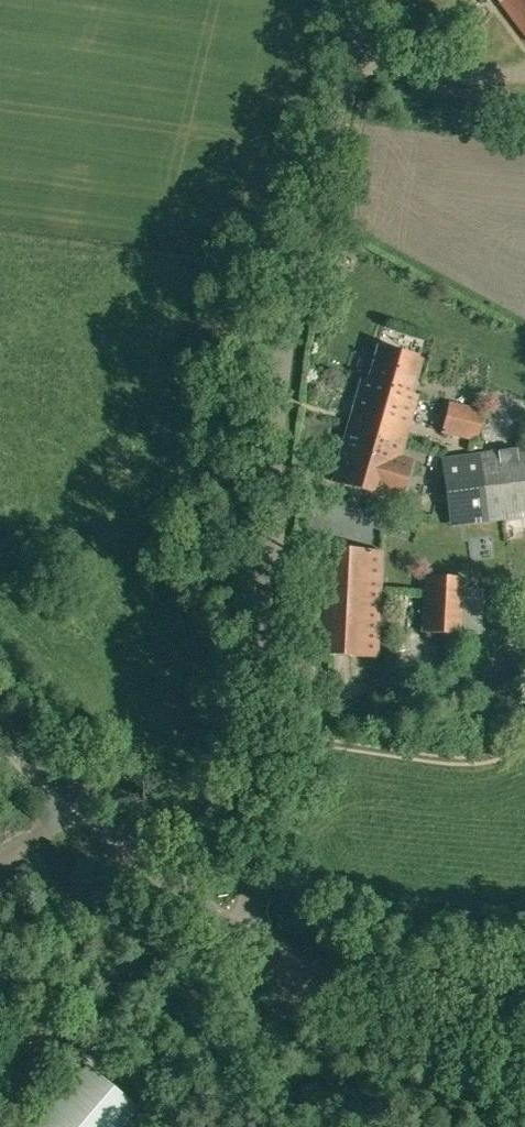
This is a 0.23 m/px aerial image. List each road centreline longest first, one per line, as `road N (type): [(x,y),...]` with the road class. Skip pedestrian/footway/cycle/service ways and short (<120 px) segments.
road 1 (unclassified): [(240,929),(288,337),(360,0)]
road 2 (tertiary): [(240,929),(0,730)]
road 3 (tertiary): [(506,1126),(362,1013)]
road 4 (unclassified): [(524,1004),(362,1013)]
road 5 (tertiary): [(362,1013),(240,929)]

